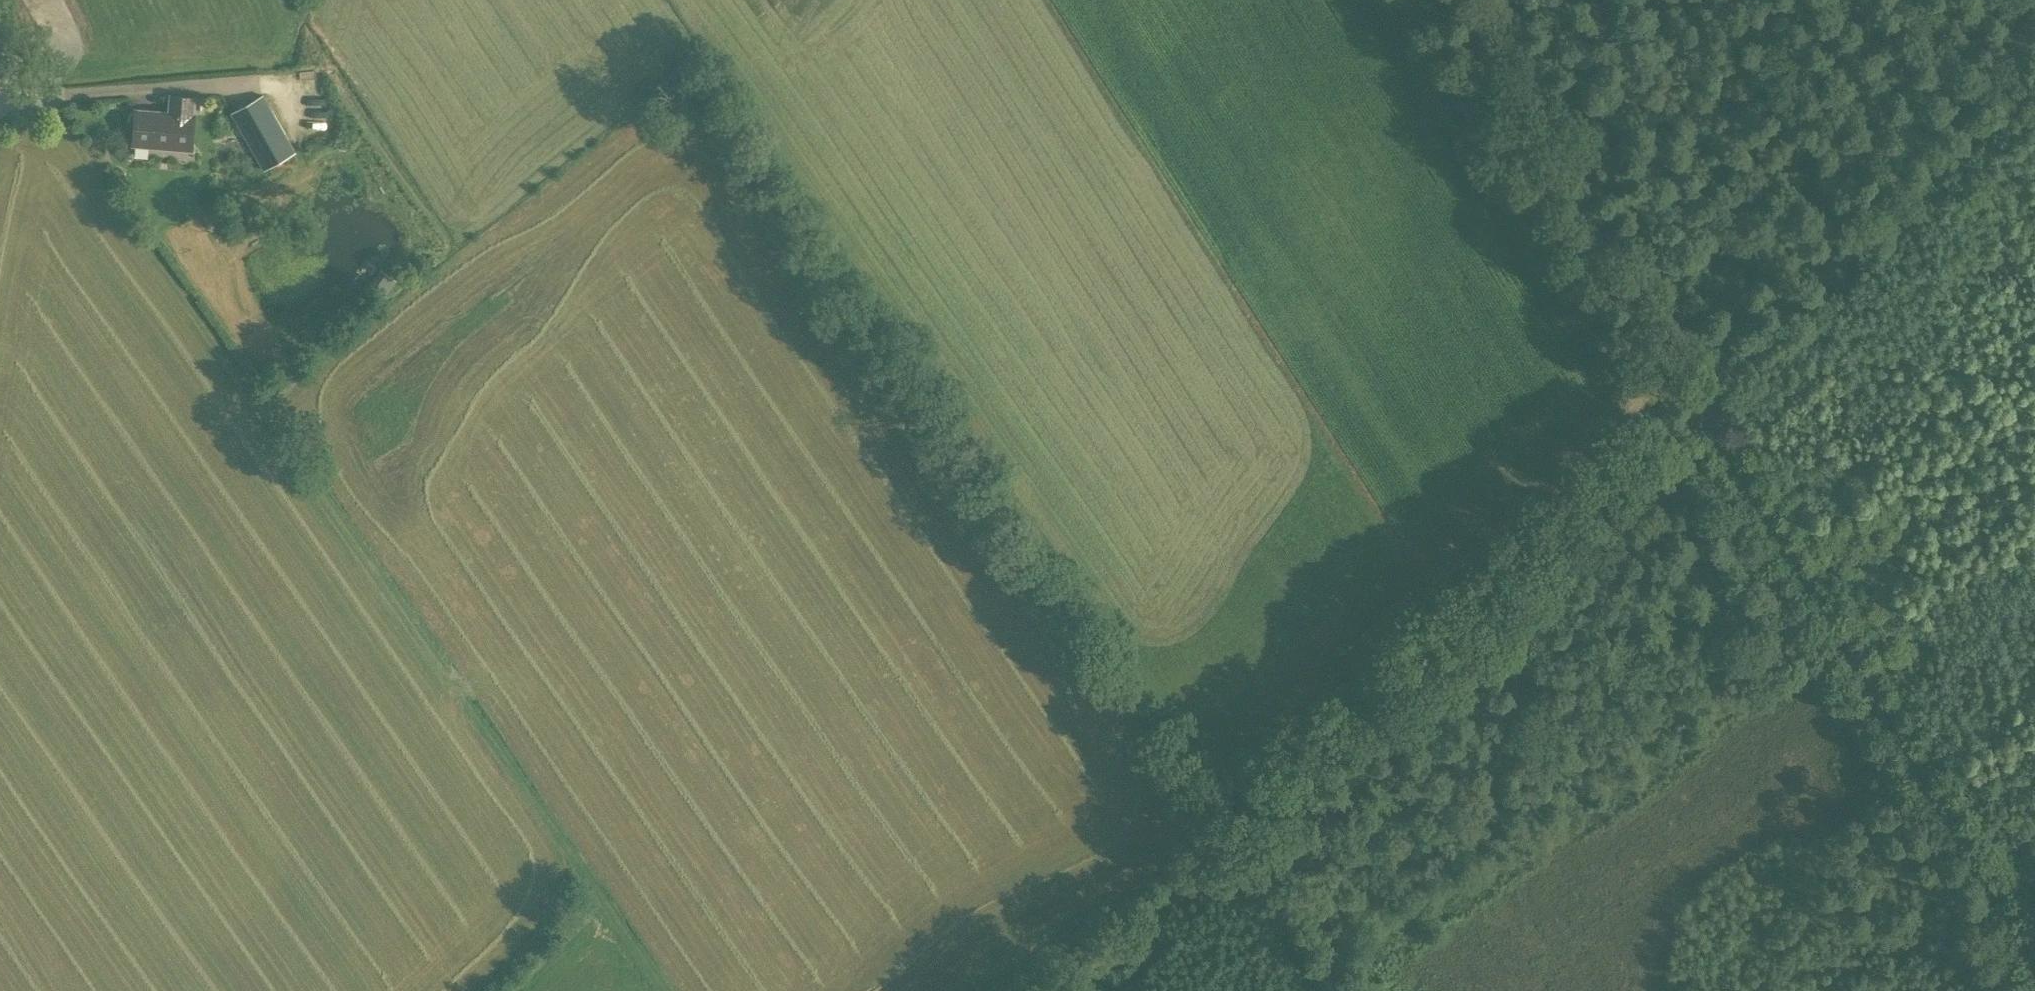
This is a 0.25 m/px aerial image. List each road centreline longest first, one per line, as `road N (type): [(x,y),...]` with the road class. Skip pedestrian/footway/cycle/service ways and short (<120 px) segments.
road 1 (track): [(2034,52),(1692,396),(1070,990)]
road 2 (unclassified): [(2034,968),(1454,0)]

